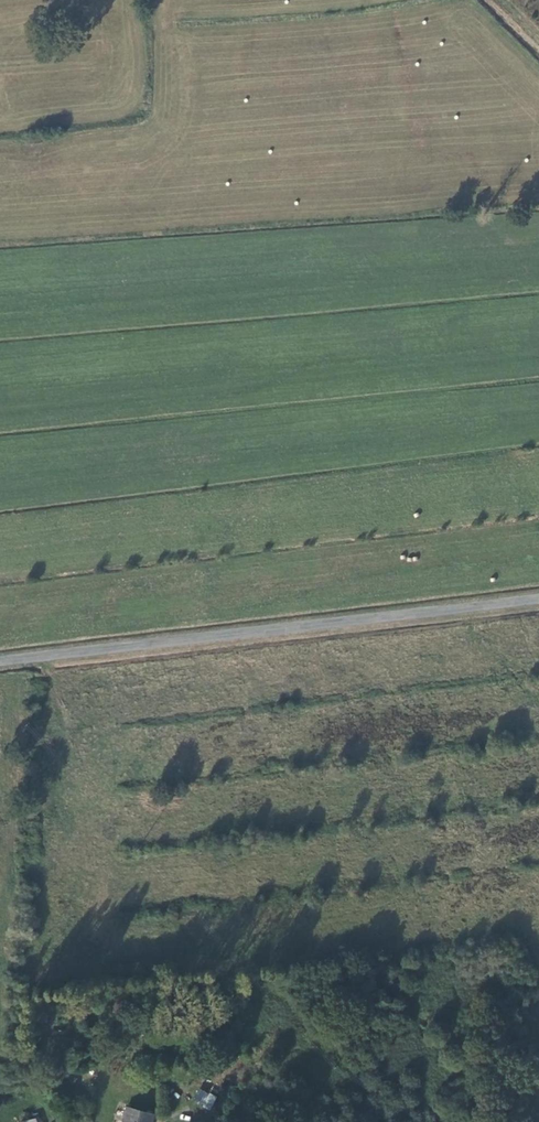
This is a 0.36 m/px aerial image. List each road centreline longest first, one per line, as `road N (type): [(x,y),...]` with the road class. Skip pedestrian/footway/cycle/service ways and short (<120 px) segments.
road 1 (unclassified): [(538,599),(0,660)]

